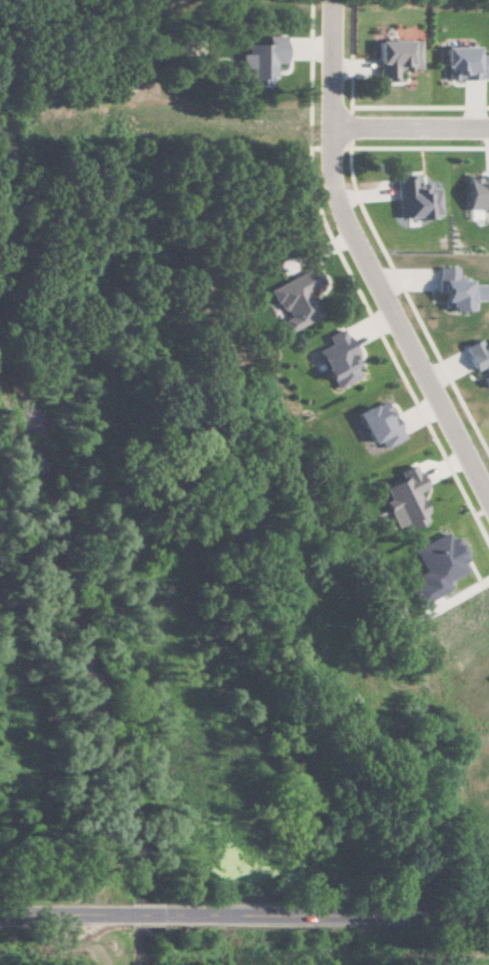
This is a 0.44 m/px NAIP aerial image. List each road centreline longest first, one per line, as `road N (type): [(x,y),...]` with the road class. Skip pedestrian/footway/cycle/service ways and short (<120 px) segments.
road 1 (residential): [(488,489),(338,199),(333,15)]
road 2 (tertiary): [(488,916),(168,917)]
road 3 (residential): [(335,129),(488,123)]

